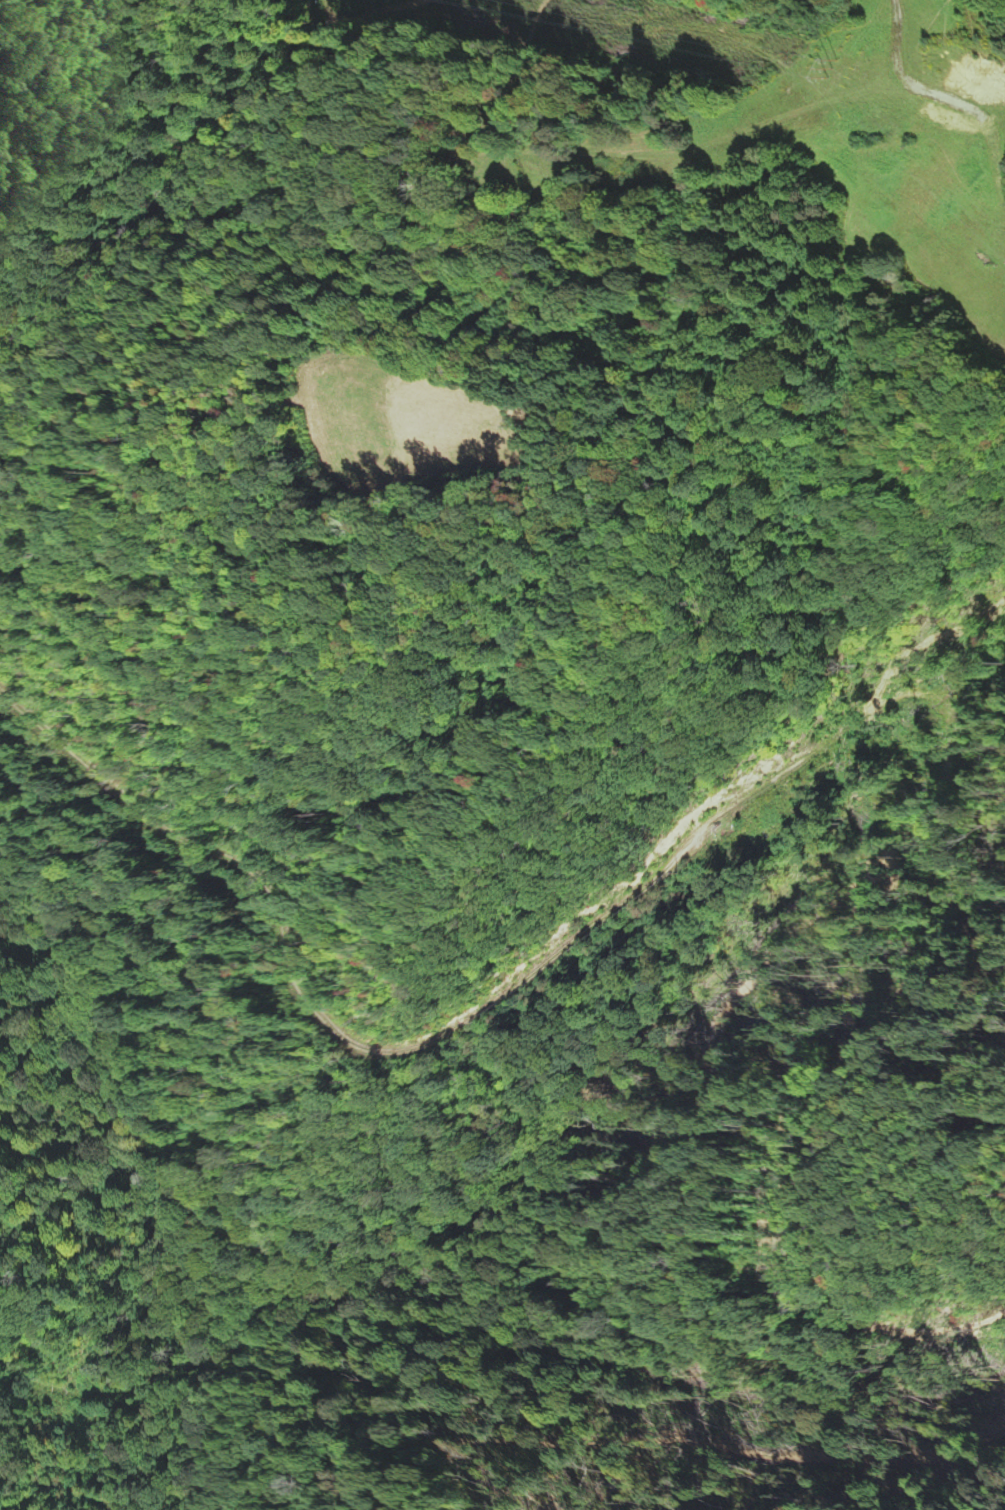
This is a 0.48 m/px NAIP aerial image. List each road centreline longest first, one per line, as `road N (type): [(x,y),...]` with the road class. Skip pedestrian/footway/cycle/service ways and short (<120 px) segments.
road 1 (residential): [(0,690),(148,819),(245,867),(265,886),(298,988),(327,1027),(378,1053),(427,1047),(709,835)]

